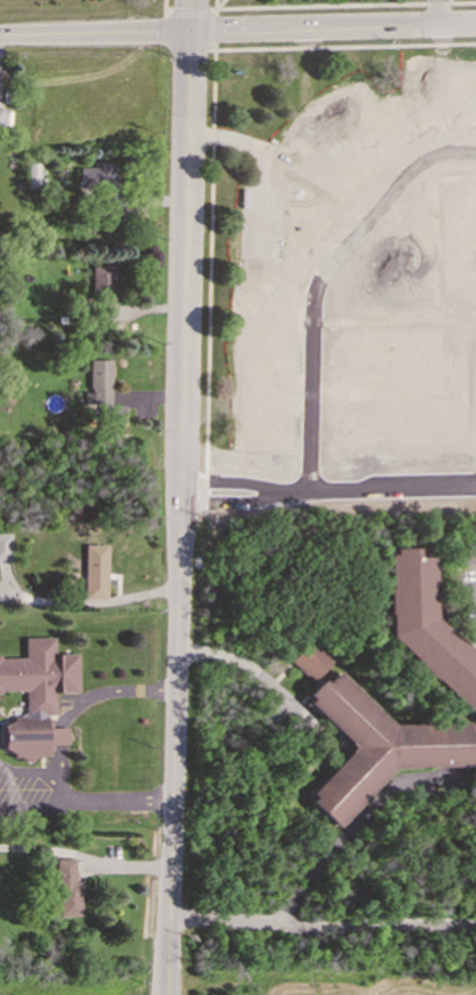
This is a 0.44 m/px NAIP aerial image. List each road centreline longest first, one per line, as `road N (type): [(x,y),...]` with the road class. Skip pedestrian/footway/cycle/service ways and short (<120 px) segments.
road 1 (residential): [(165,994),(163,690),(182,484),(191,0)]
road 2 (residential): [(0,37),(475,25)]

